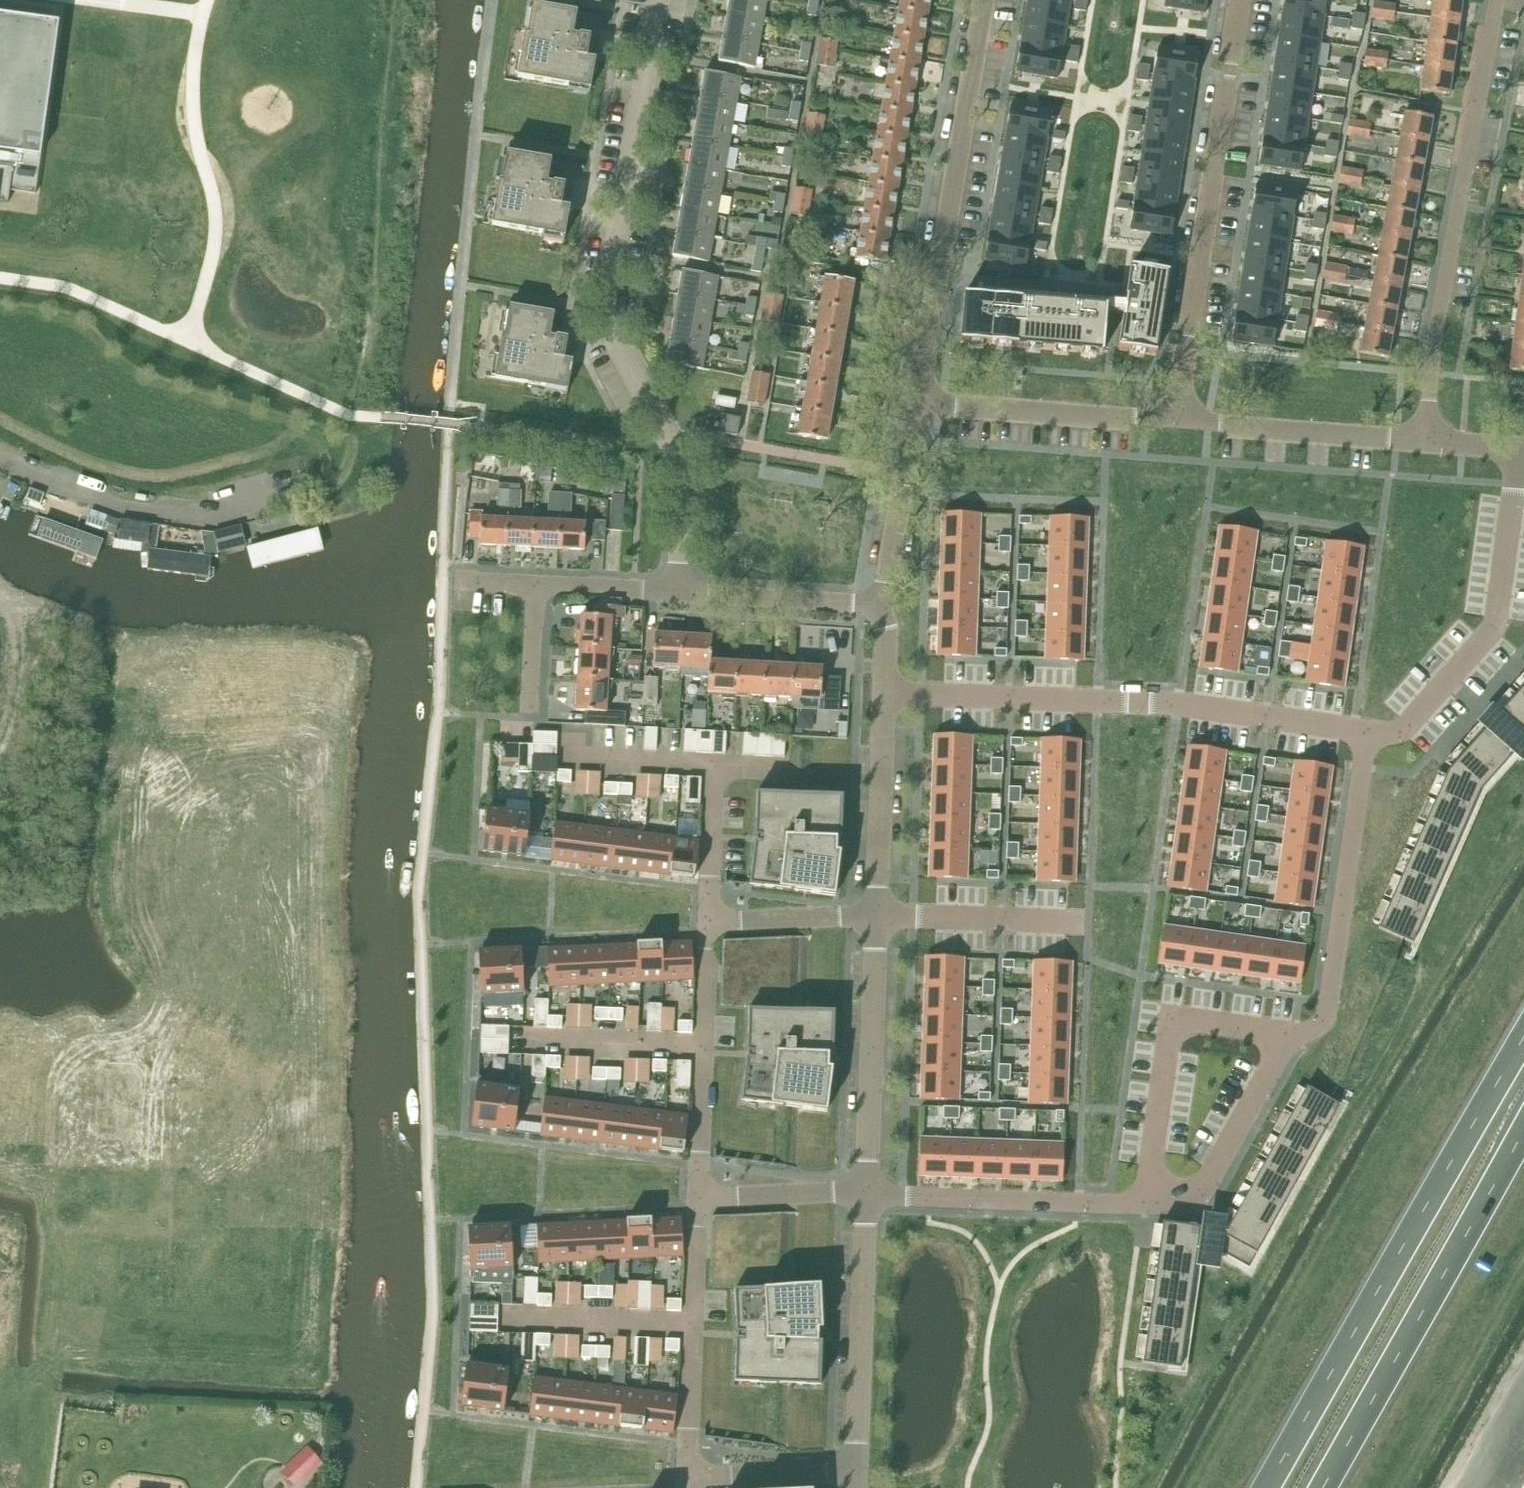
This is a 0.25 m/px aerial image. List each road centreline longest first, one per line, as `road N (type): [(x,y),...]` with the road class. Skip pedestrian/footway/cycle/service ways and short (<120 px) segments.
road 1 (residential): [(866,1194),(1146,1204),(1197,1193),(1291,1033),(1317,1027),(1327,1011),(1367,731)]
road 2 (residential): [(675,591),(681,471),(604,311),(658,0)]
road 3 (trunk): [(1523,1037),(1267,1487)]
road 4 (residential): [(883,692),(1168,702),(1367,731)]
road 5 (residential): [(697,1199),(686,1477),(855,1470)]
road 6 (residential): [(1426,439),(1434,337),(1497,0)]
road 7 (residential): [(1240,0),(1176,419)]
road 8 (residential): [(917,402),(984,0)]
road 9 (trunk): [(1325,1487),(1523,1133)]
road 10 (residential): [(1367,731),(1402,729),(1495,625),(1520,447)]
road 11 (residential): [(866,1194),(876,915)]
road 12 (residential): [(855,1470),(866,1194)]
road 13 (residential): [(708,923),(697,1199)]
road 14 (residential): [(0,461),(125,510),(212,521),(241,514),(254,499)]
road 15 (unclassified): [(1176,419),(917,402)]
road 16 (unclassified): [(1426,439),(1176,419)]
road 17 (residential): [(876,915),(883,692)]
road 18 (residential): [(879,604),(917,402)]
road 19 (residential): [(675,591),(879,604)]
road 20 (unclassified): [(697,1199),(866,1194)]
road 21 (unclassified): [(708,923),(876,915)]
road 22 (residential): [(535,584),(675,591)]
road 23 (residential): [(528,708),(535,584)]

